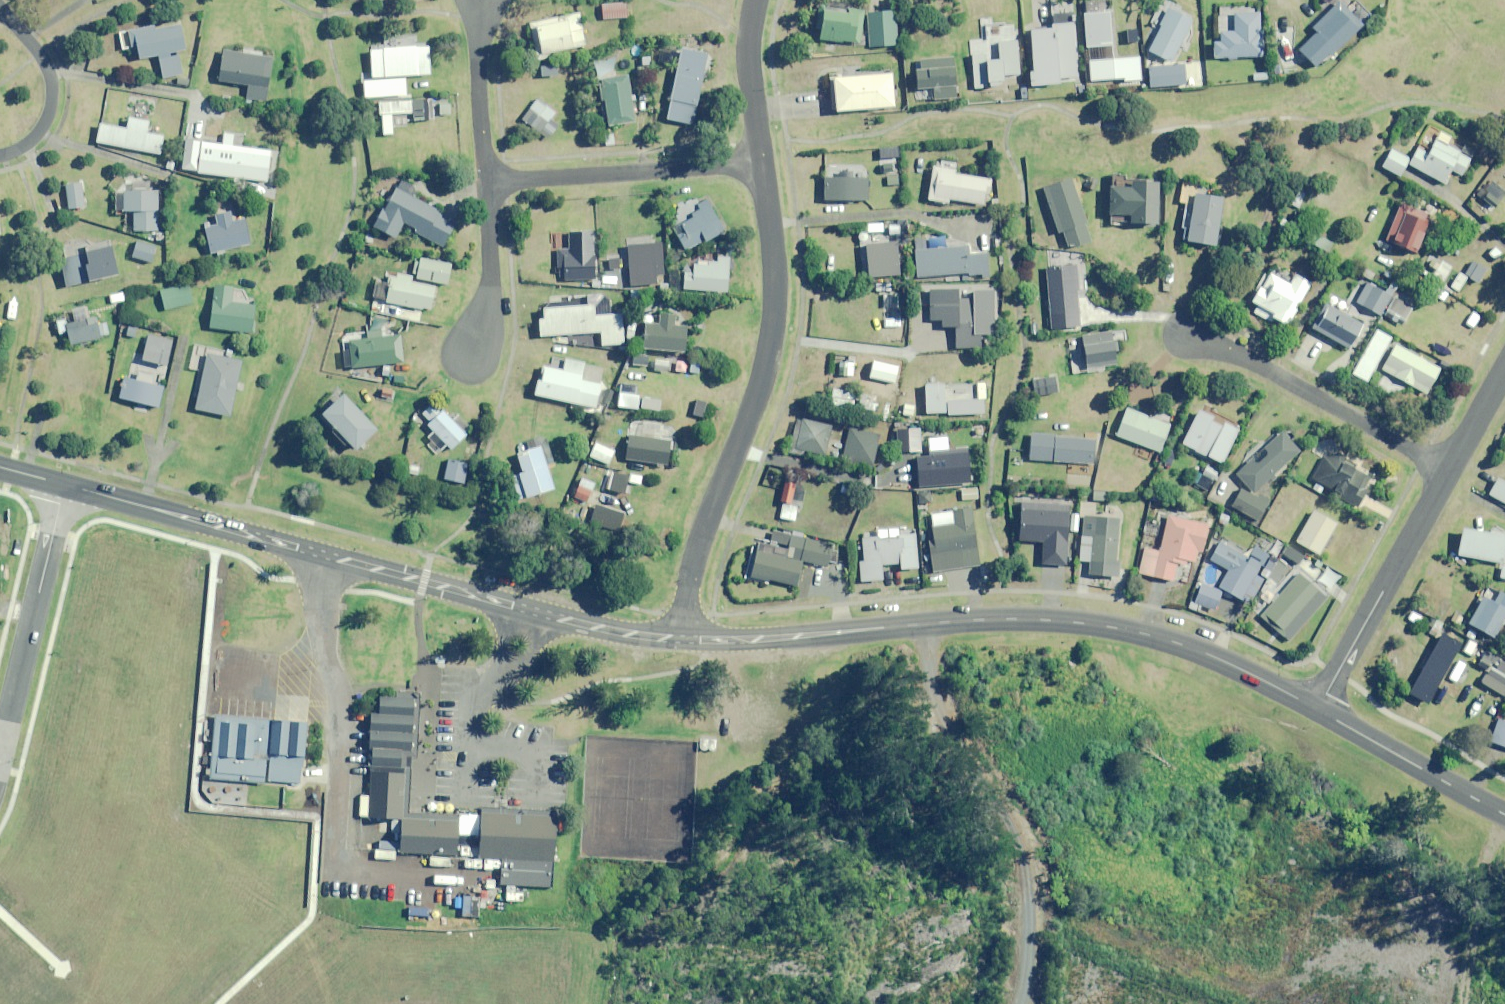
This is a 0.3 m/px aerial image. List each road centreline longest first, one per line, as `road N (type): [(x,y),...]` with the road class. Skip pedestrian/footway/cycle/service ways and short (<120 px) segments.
road 1 (tertiary): [(1316,710),(1178,643),(1114,629),(979,621),(683,638)]
road 2 (tertiary): [(683,638),(528,616),(65,487)]
road 3 (residential): [(683,638),(695,553),(753,403),(771,325),(760,161)]
road 4 (residential): [(1448,469),(1188,338)]
road 5 (residential): [(65,487),(6,761)]
road 6 (residential): [(760,161),(485,182)]
road 7 (residential): [(1316,710),(1448,469)]
road 8 (tertiary): [(1504,815),(1316,710)]
road 9 (residential): [(0,9),(39,54),(52,99),(39,131),(0,155)]
road 10 (residential): [(485,182),(489,274),(466,362)]
road 11 (residential): [(483,0),(485,182)]
road 12 (residential): [(760,161),(747,68),(755,0)]
road 13 (residential): [(1448,469),(1504,360)]

